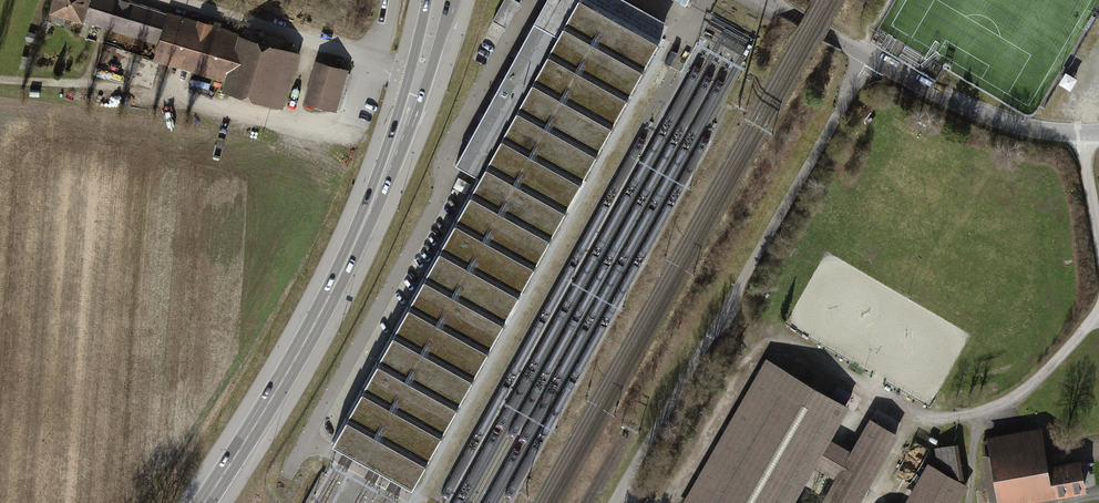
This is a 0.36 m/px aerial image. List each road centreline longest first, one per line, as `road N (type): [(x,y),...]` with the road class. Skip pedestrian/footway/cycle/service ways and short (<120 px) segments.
road 1 (primary): [(440,0),(352,249),(283,382),(206,502)]
road 2 (track): [(1098,316),(1024,391),(940,421),(896,412),(723,316)]
road 3 (track): [(372,63),(353,126),(339,133),(199,103),(0,80)]
road 4 (residential): [(1098,132),(1034,131),(974,112),(765,0)]
road 5 (track): [(372,63),(169,0)]

